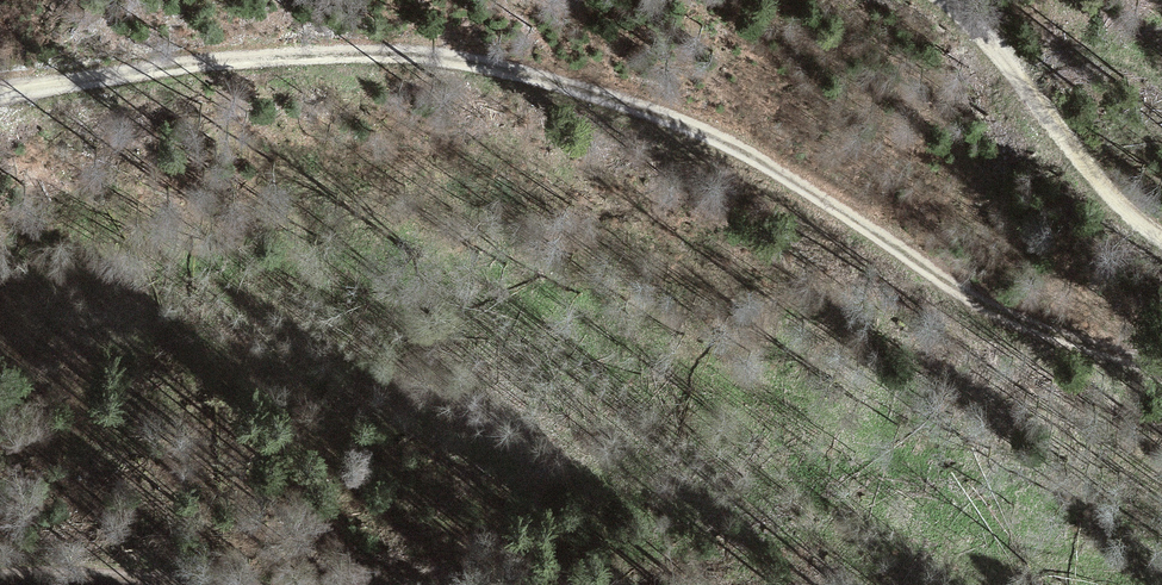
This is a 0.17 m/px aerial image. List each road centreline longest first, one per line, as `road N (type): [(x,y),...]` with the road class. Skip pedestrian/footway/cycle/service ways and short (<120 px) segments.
road 1 (track): [(0,64),(38,70),(202,55),(470,70),(739,145),(843,219),(1161,367)]
road 2 (track): [(1161,291),(1126,264),(1007,85),(932,11),(907,0)]
road 3 (track): [(0,514),(78,527),(272,584)]

